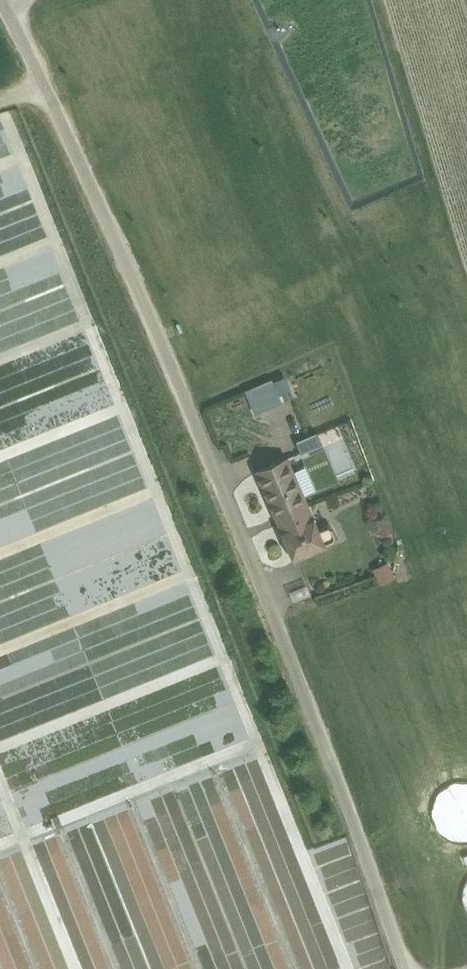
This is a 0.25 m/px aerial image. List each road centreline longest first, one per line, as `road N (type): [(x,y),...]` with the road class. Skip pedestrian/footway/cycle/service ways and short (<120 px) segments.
road 1 (unclassified): [(45,88),(111,217),(402,968)]

